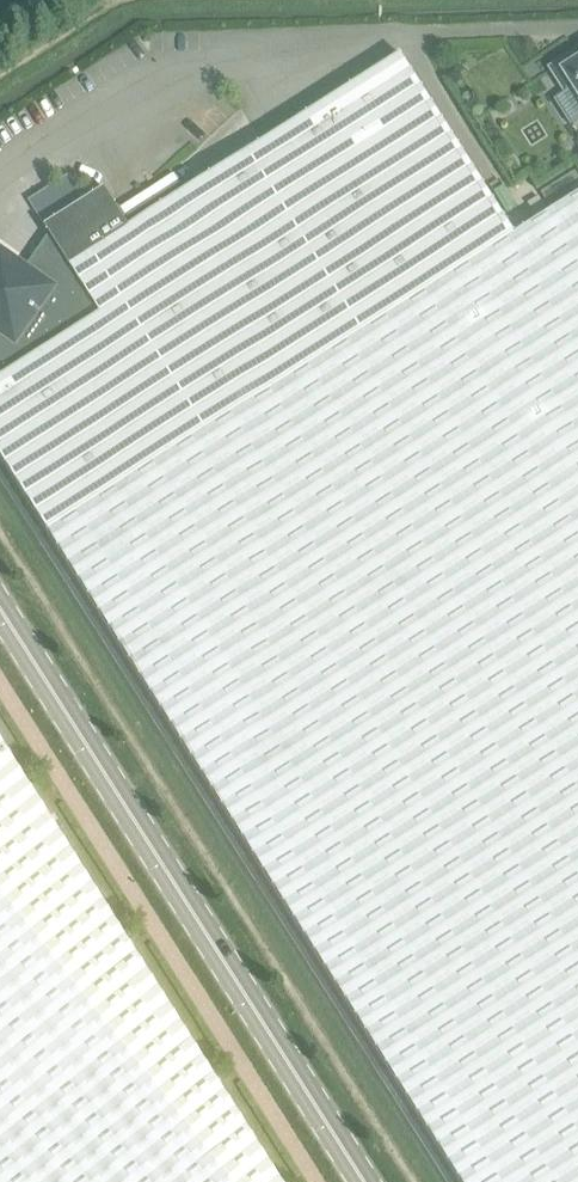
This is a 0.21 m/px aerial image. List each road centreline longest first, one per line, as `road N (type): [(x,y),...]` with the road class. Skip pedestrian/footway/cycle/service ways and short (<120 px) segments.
road 1 (secondary): [(0,611),(365,1181)]

